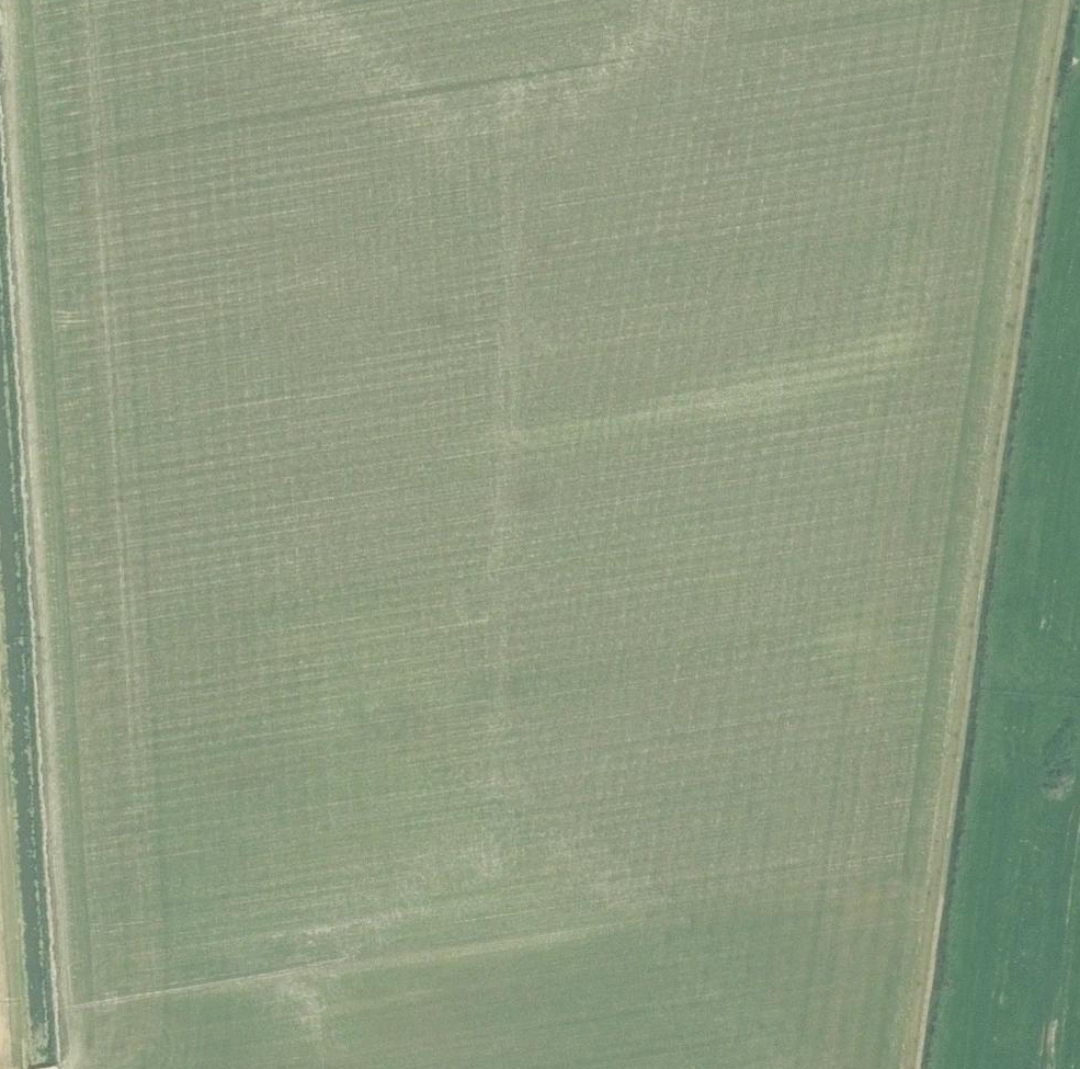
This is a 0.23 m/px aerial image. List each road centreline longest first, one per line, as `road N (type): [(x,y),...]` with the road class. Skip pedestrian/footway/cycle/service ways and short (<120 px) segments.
road 1 (track): [(1079,903),(1056,1068)]

